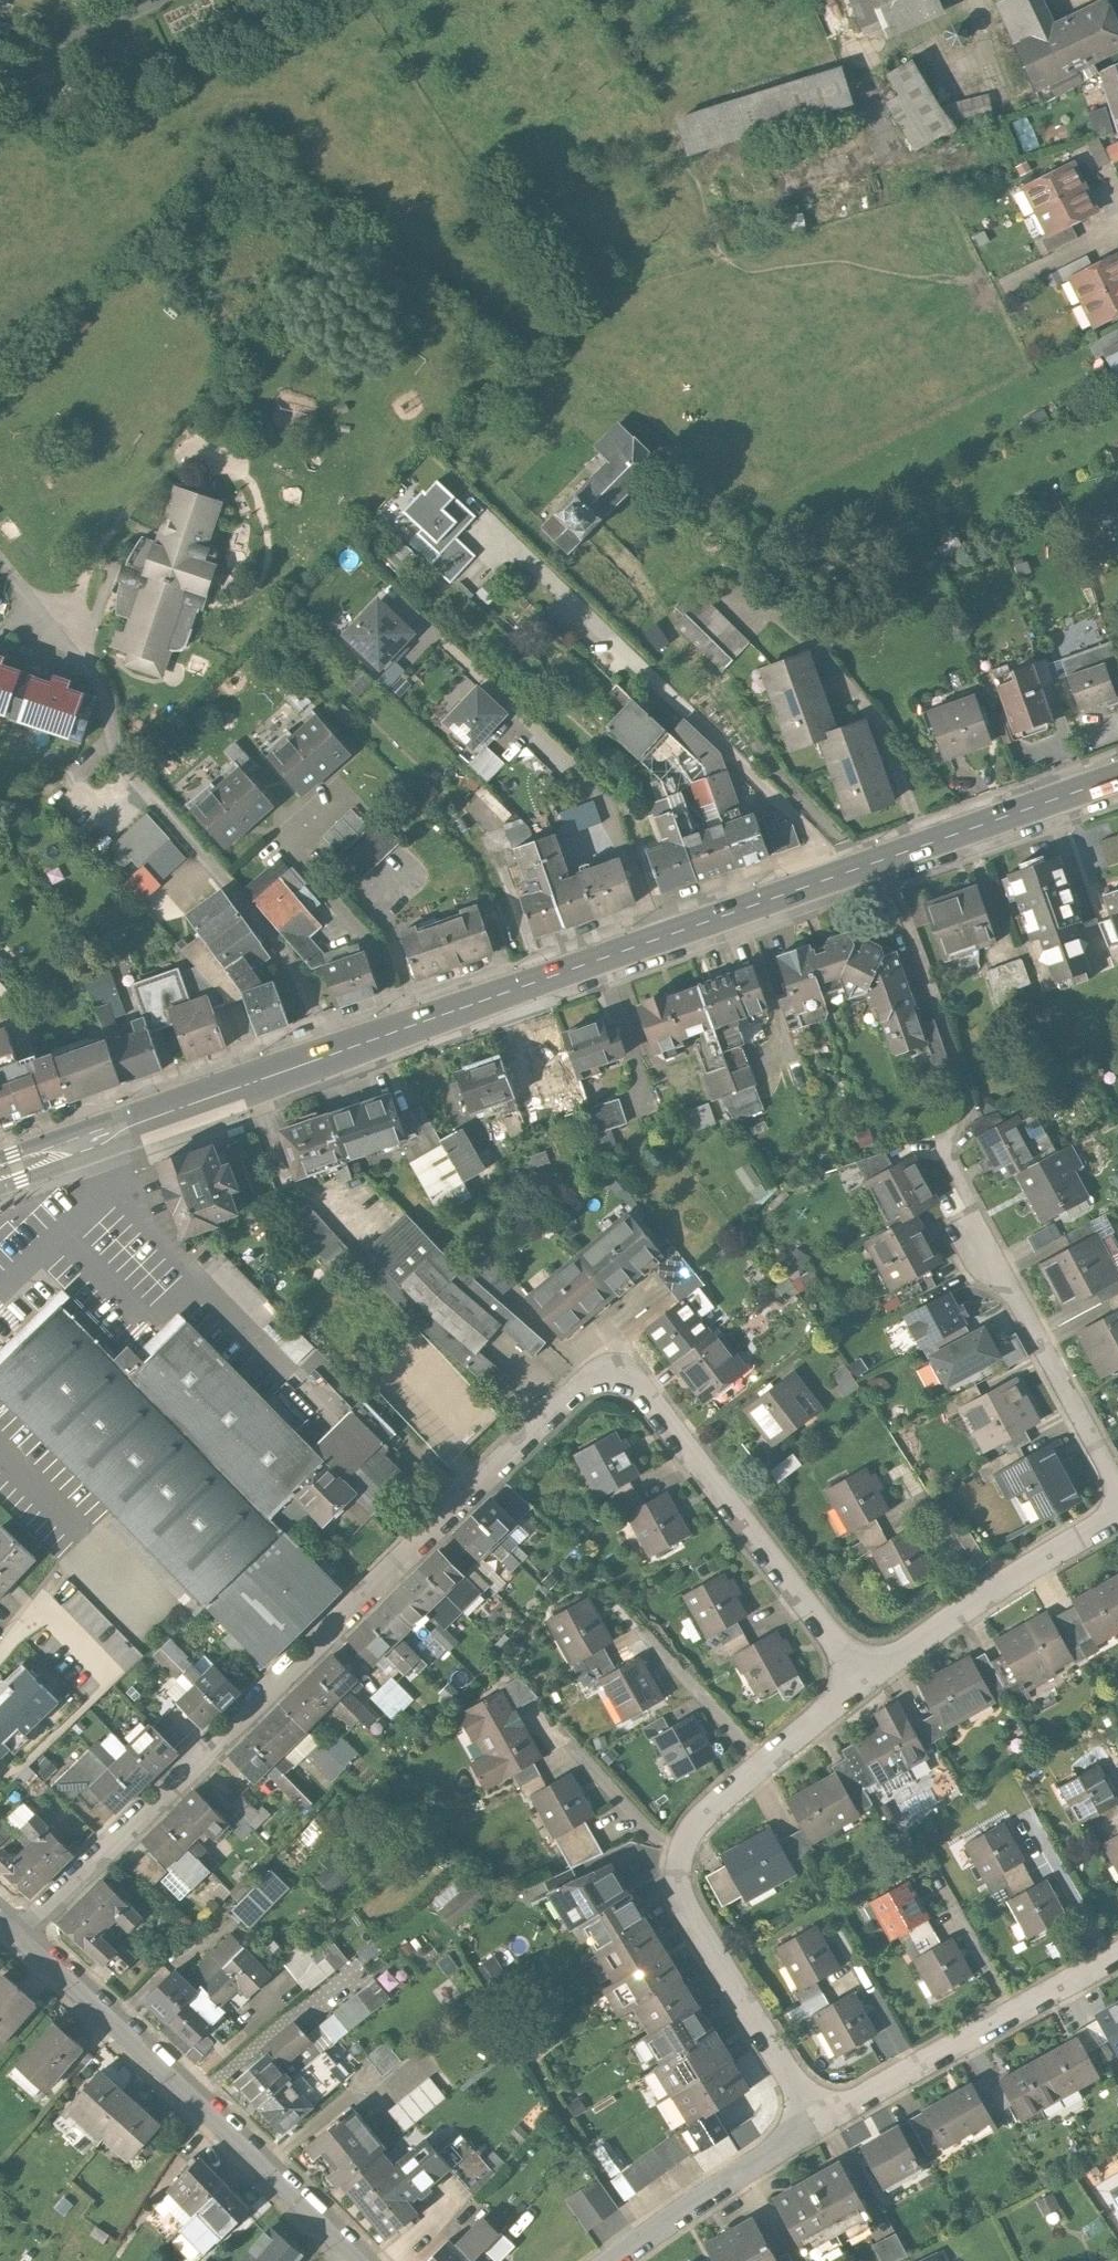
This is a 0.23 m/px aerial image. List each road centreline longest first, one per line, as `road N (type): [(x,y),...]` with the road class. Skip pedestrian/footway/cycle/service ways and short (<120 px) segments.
road 1 (residential): [(864,1680),(646,1394),(626,1378),(604,1375),(579,1389),(463,1500),(23,1935)]
road 2 (primary): [(1117,775),(0,1175)]
road 3 (residential): [(864,1680),(689,1827),(674,1853),(685,1911),(818,2120)]
road 4 (residential): [(23,1935),(359,2260)]
road 5 (residential): [(1117,1957),(818,2120)]
road 6 (residential): [(1117,1517),(864,1680)]
road 7 (residential): [(818,2120),(618,2260)]

